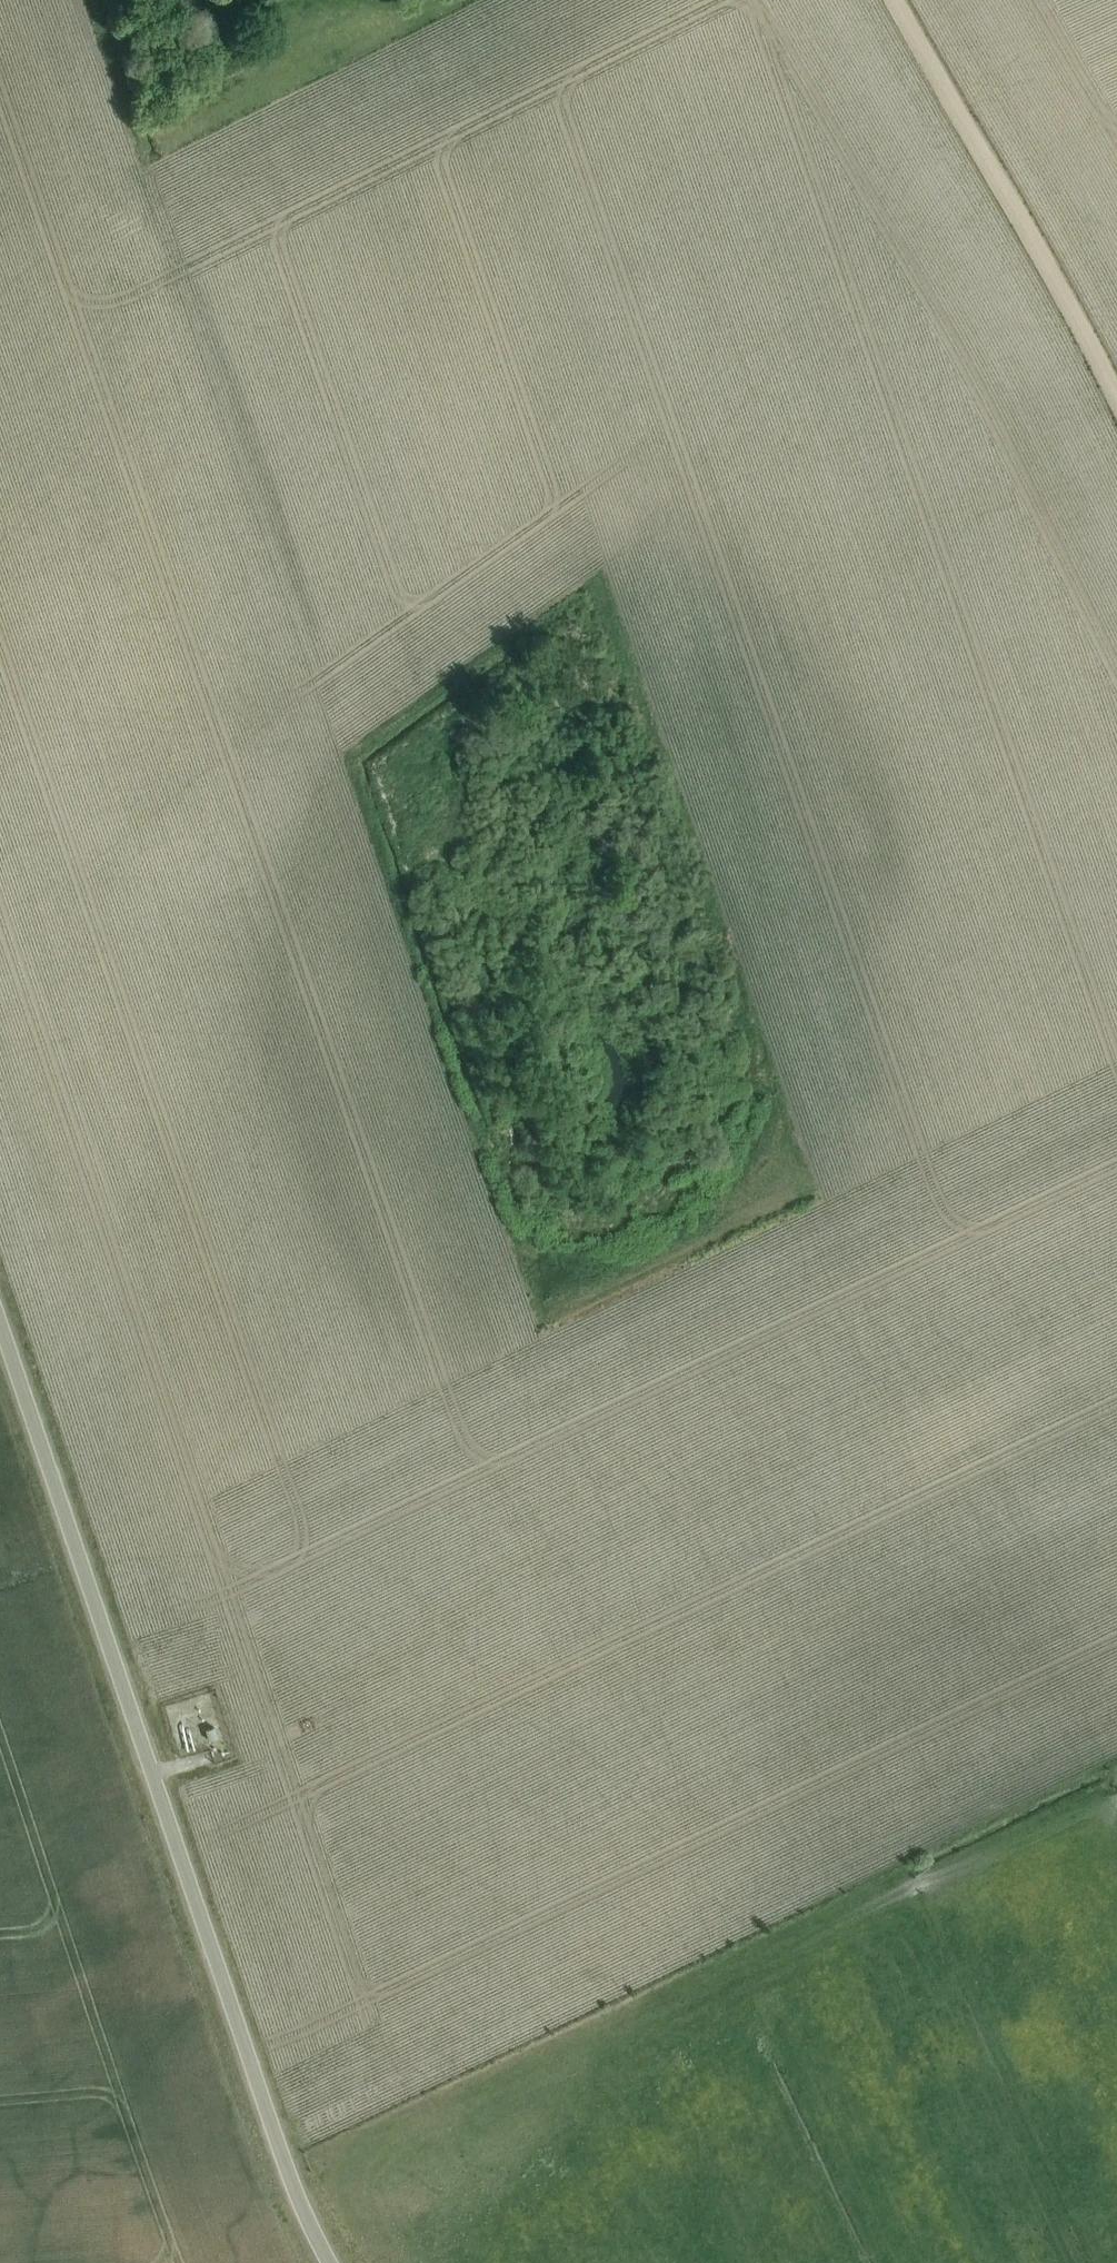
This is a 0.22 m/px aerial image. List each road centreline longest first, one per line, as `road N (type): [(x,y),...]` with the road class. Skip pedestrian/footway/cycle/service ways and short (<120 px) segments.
road 1 (unclassified): [(335,2262),(297,2194),(0,1321)]
road 2 (track): [(897,0),(1116,396)]

